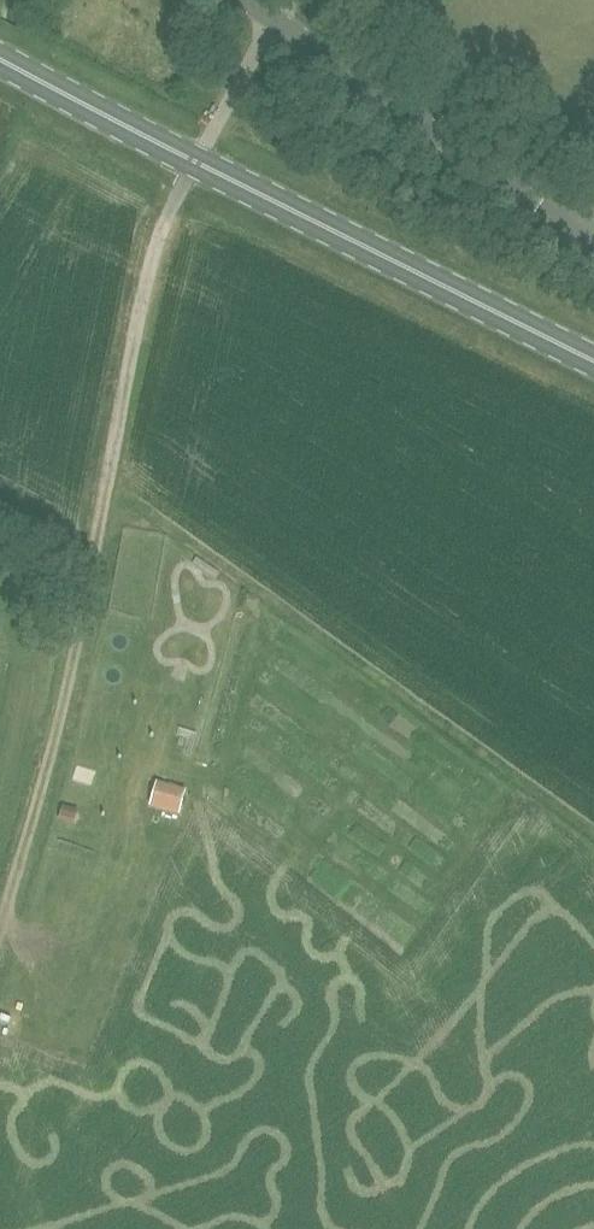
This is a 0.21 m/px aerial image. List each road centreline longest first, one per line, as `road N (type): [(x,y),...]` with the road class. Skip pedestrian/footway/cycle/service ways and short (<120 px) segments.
road 1 (track): [(199,163),(155,247),(55,731),(0,928)]
road 2 (primary): [(593,359),(199,163)]
road 3 (unclassified): [(564,233),(276,22)]
road 4 (primary): [(199,163),(0,57)]
road 5 (unclassified): [(199,163),(276,22)]

